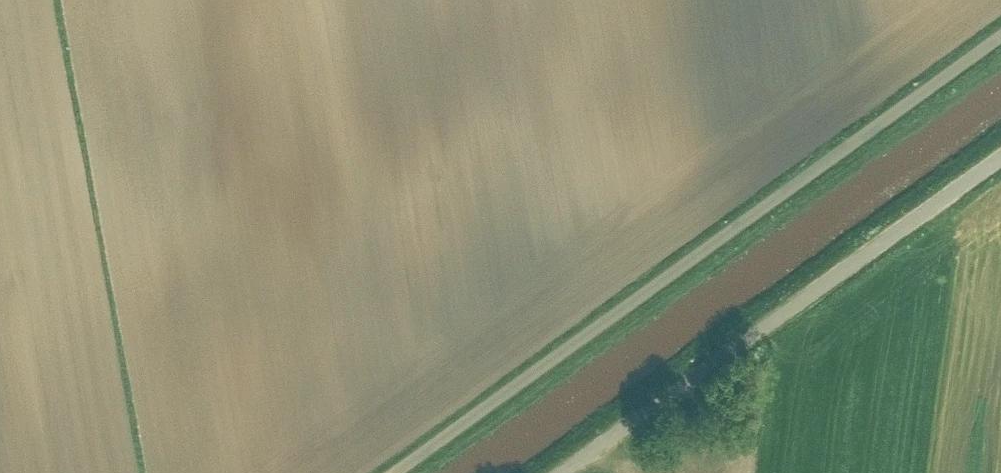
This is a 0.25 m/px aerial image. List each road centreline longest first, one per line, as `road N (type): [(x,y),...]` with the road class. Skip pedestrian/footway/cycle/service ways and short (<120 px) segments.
road 1 (unclassified): [(1000,34),(394,472)]

